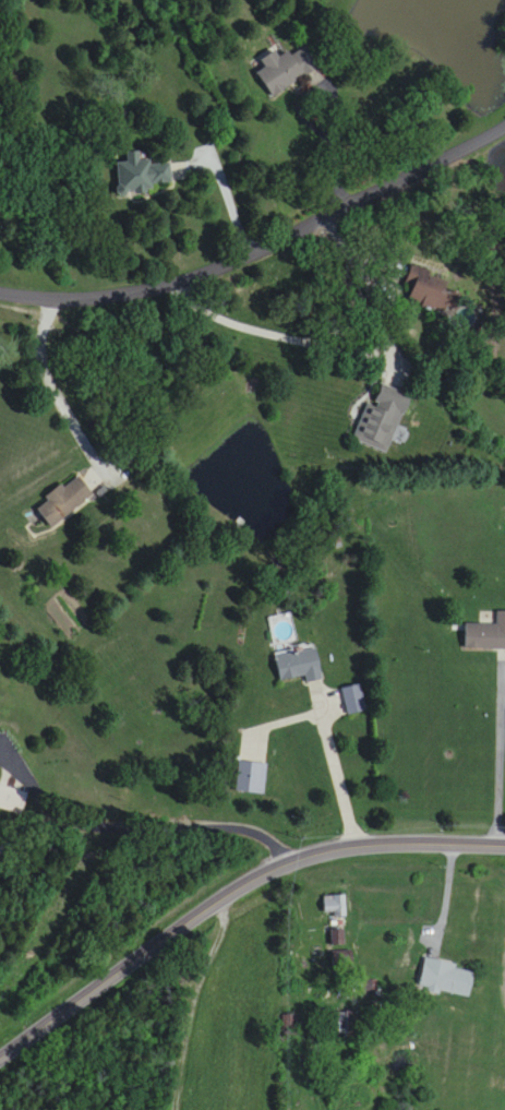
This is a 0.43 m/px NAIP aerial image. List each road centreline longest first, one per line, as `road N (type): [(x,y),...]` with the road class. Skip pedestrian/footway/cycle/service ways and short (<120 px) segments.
road 1 (secondary): [(0,1061),(277,861),(370,844),(504,844)]
road 2 (residential): [(504,126),(366,194),(225,279),(68,308),(0,302)]

